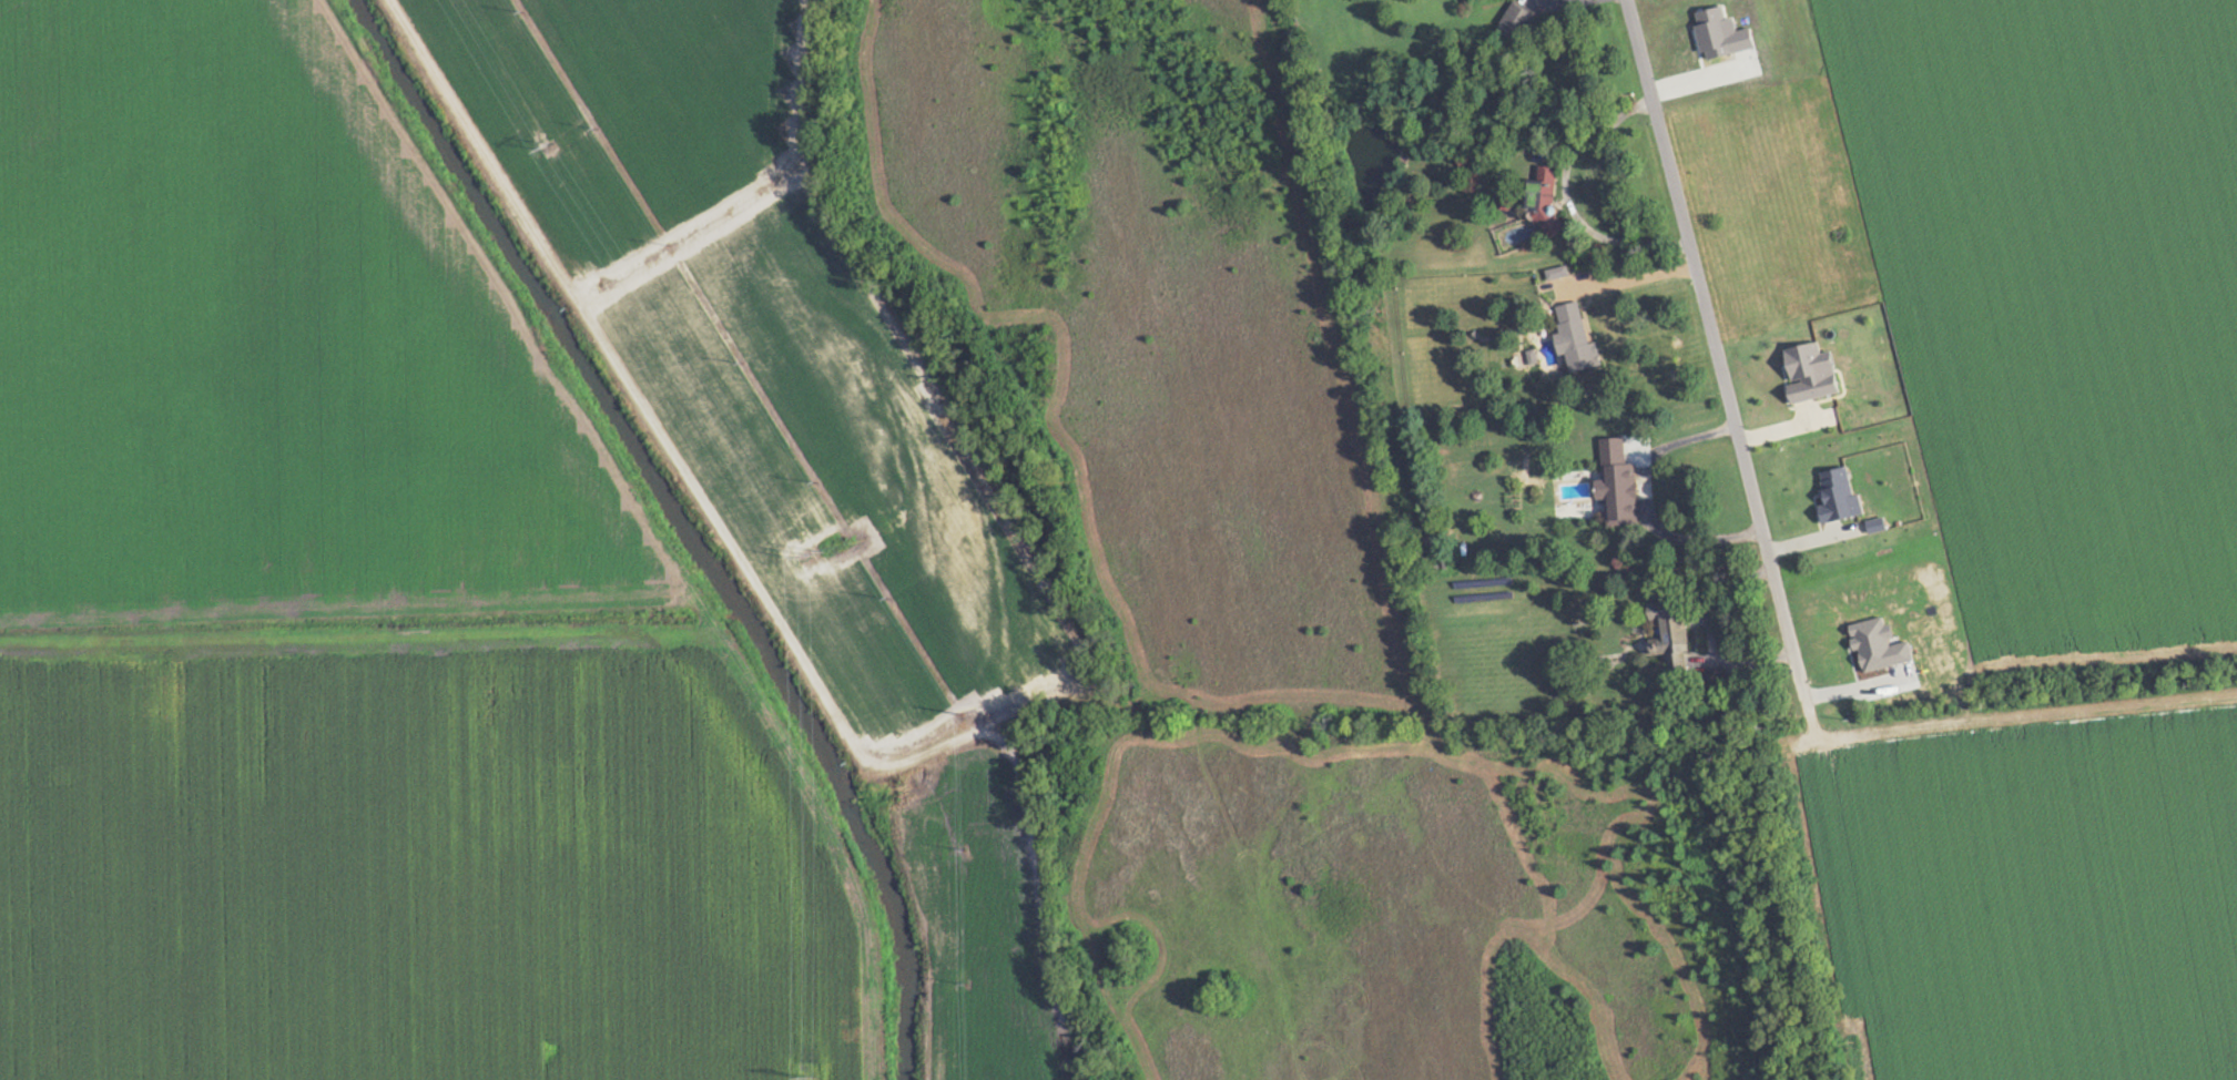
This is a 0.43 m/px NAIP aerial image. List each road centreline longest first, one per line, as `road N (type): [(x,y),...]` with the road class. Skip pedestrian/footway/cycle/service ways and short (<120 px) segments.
road 1 (residential): [(1632,0),(1802,697)]

